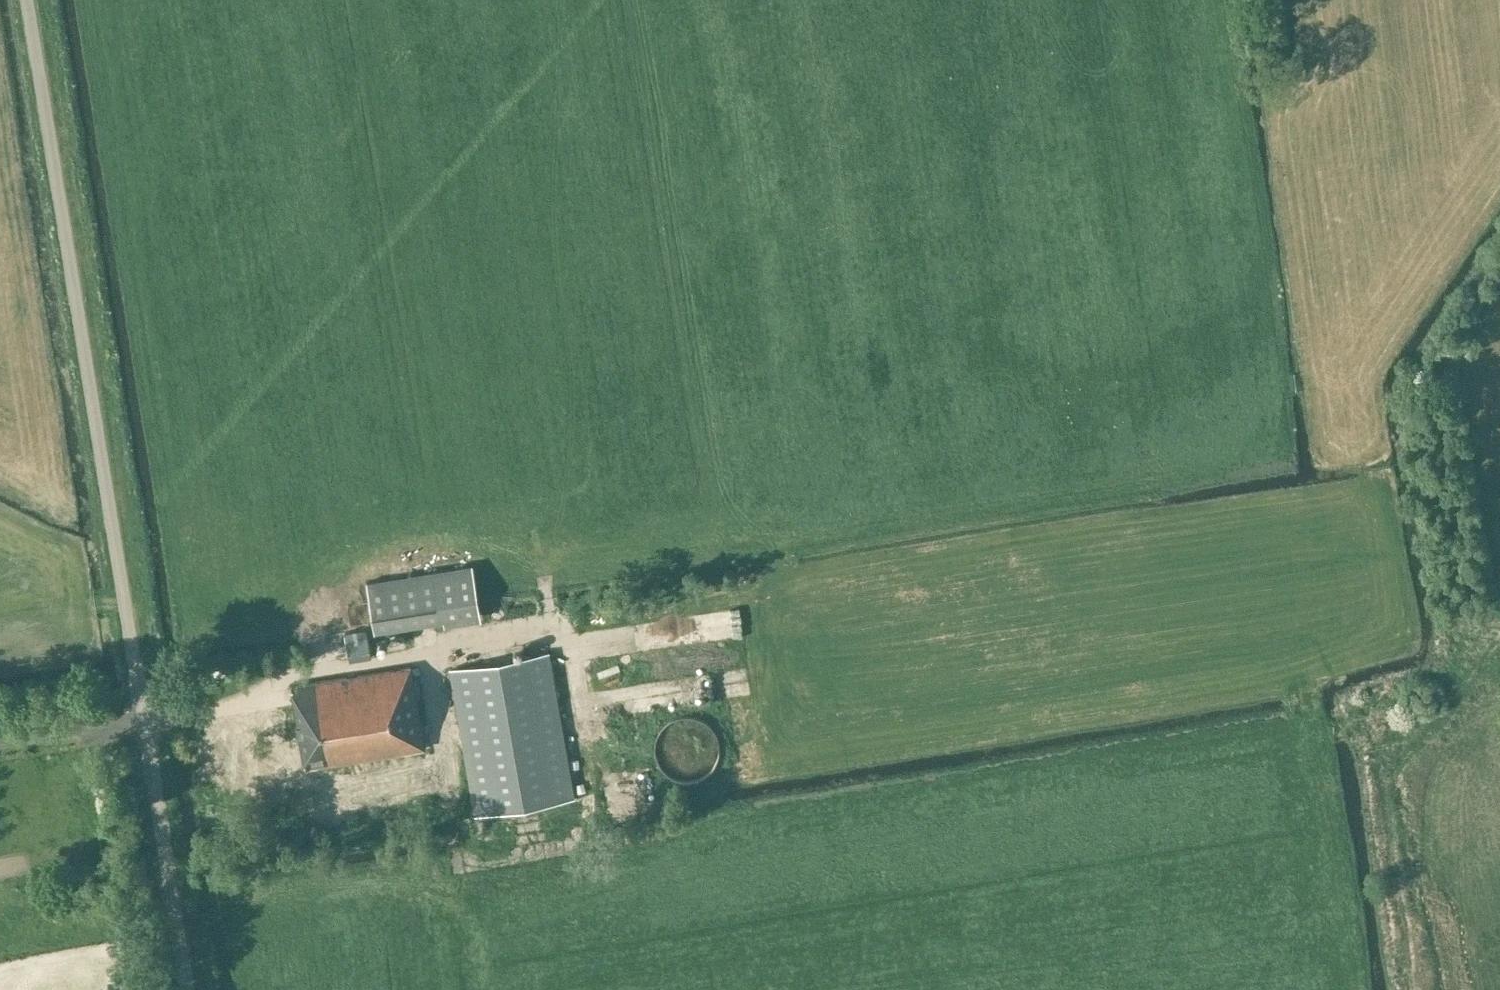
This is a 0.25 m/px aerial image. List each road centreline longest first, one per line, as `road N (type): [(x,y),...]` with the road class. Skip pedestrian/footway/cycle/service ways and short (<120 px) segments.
road 1 (unclassified): [(187,989),(26,0)]

